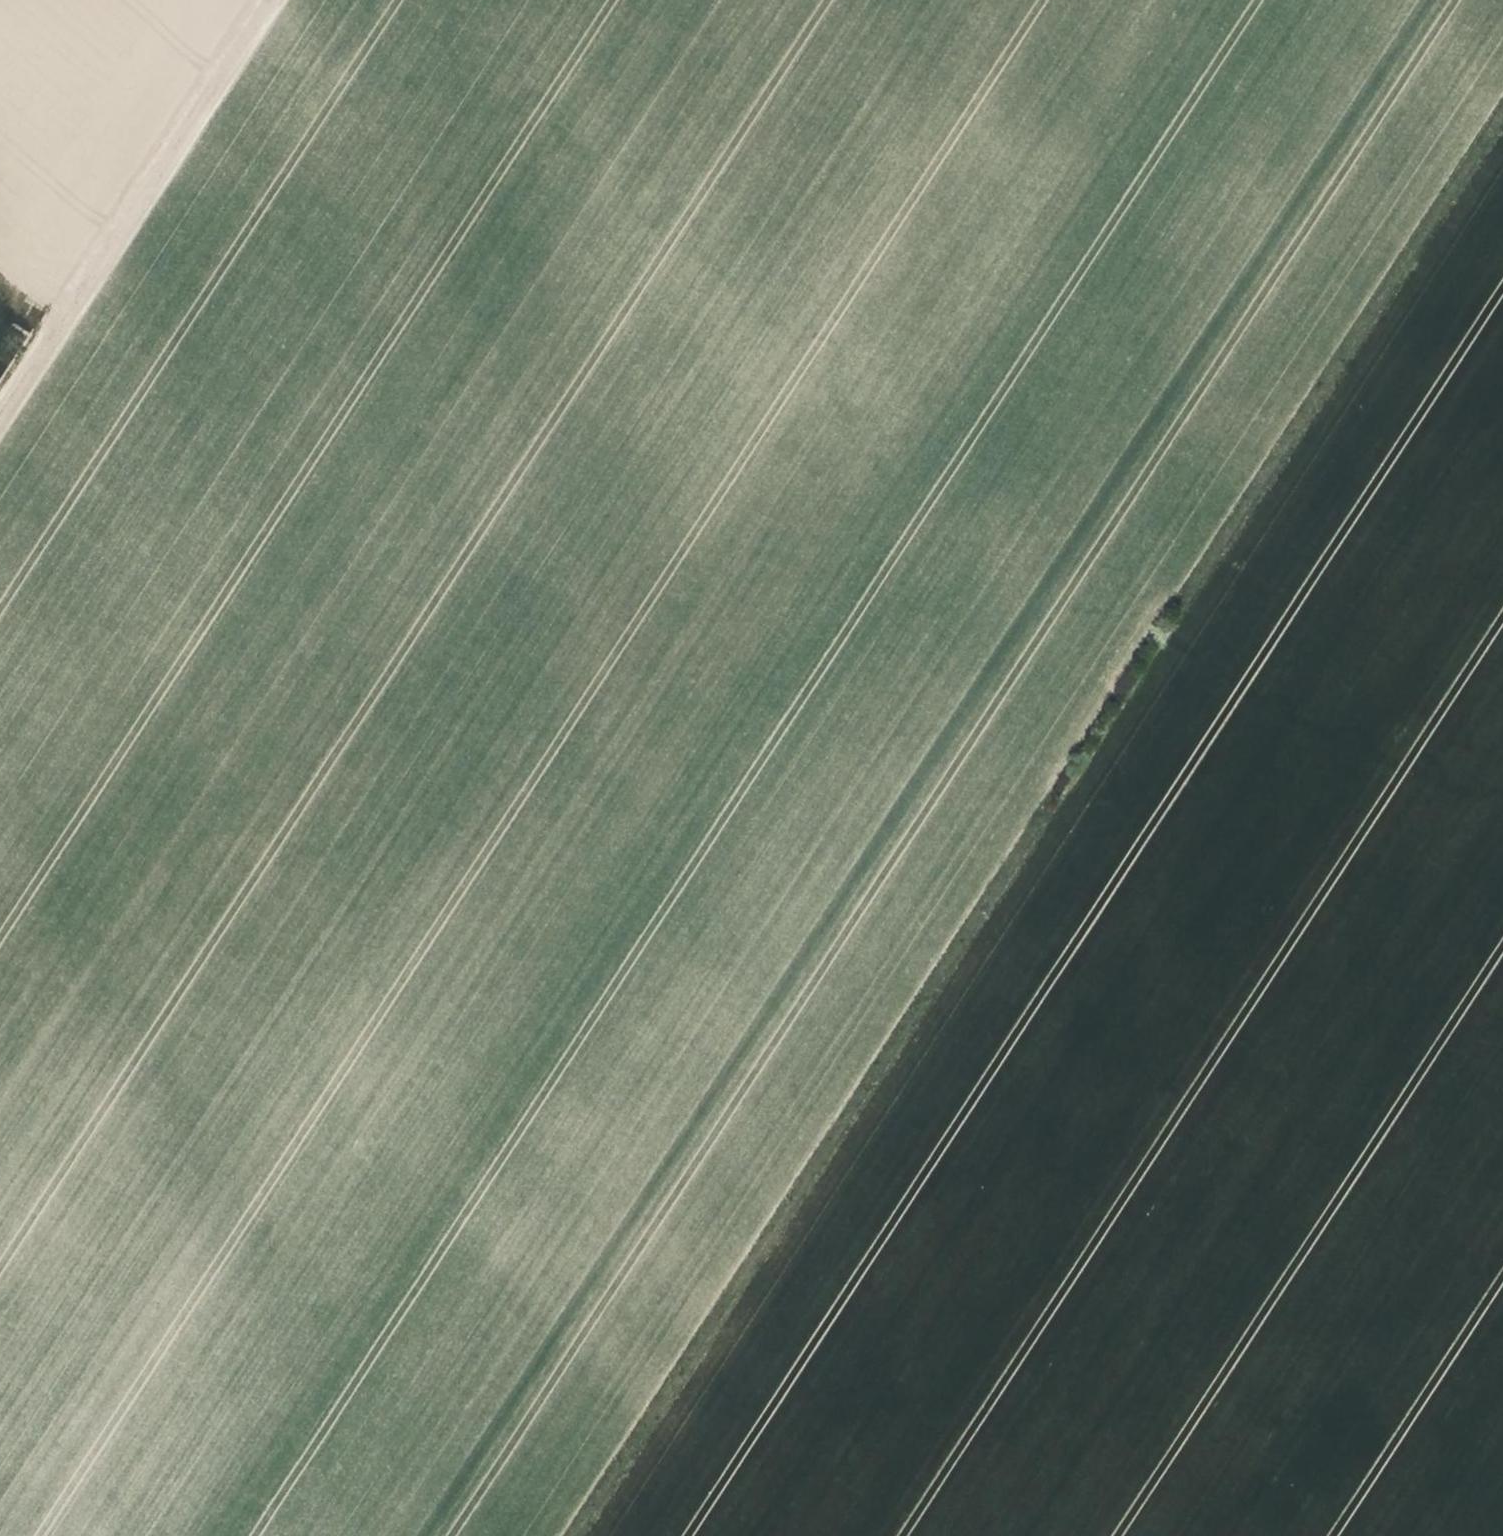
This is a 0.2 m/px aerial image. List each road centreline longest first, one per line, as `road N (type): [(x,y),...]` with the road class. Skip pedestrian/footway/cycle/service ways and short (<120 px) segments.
road 1 (track): [(274,0),(0,421)]

